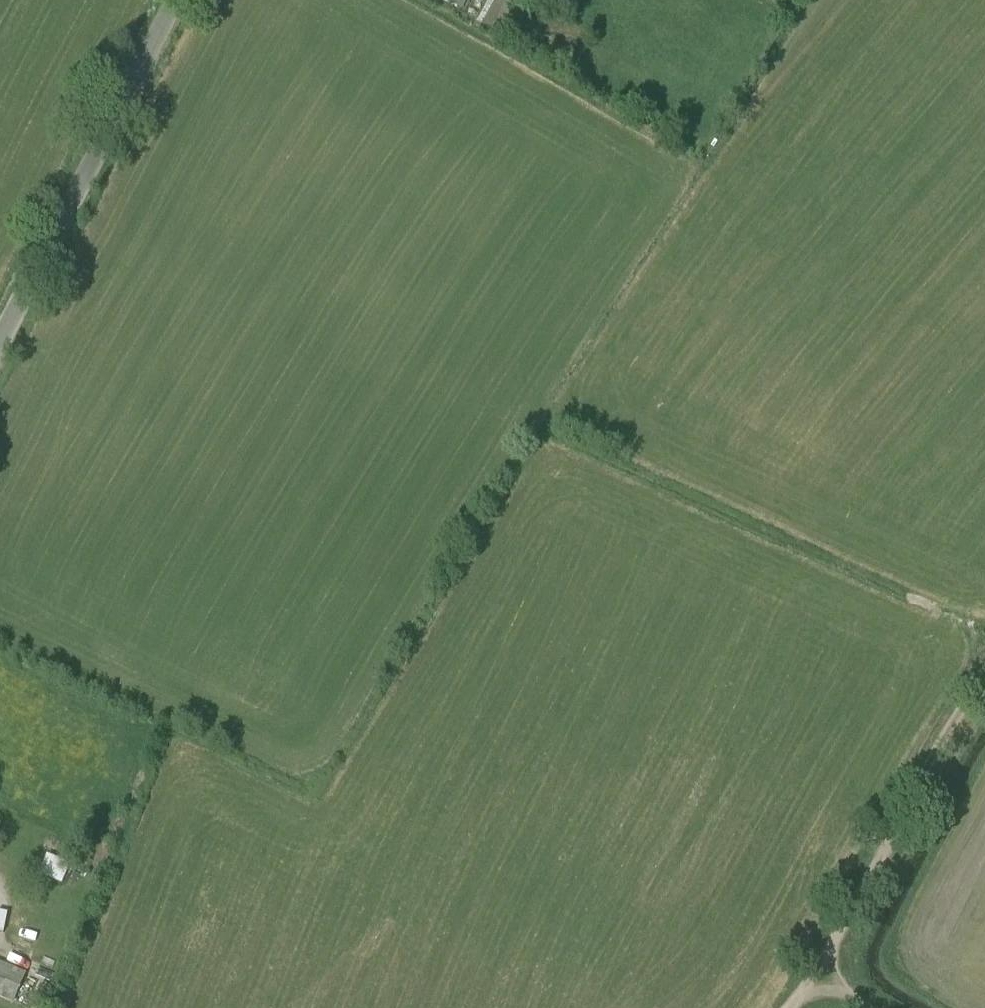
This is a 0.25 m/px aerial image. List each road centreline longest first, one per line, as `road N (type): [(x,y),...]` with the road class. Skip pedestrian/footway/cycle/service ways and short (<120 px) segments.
road 1 (track): [(984,669),(911,793),(820,976),(786,1007)]
road 2 (unclassified): [(0,321),(164,0)]

